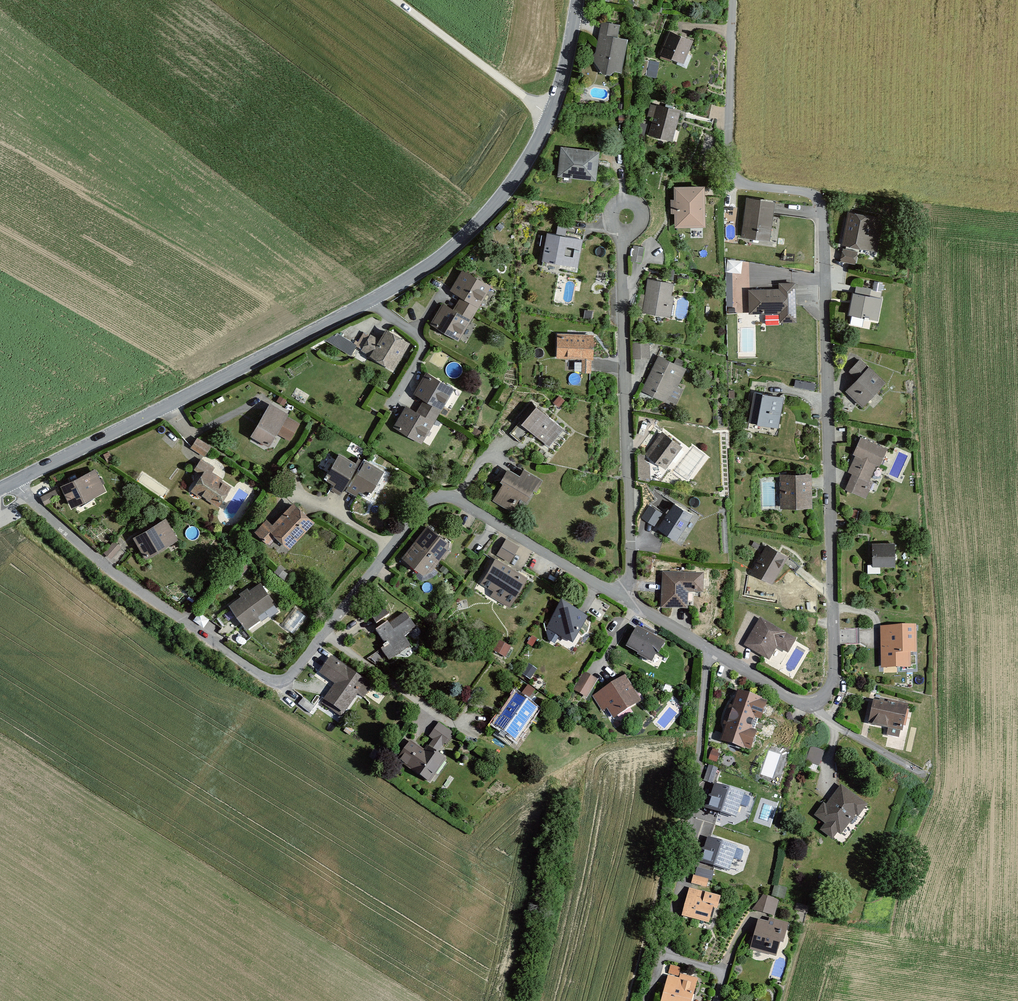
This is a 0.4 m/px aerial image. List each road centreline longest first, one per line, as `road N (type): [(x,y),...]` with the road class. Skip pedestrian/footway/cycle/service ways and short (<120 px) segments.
road 1 (residential): [(734,0),(734,176),(752,187),(807,194),(819,202),(823,223),(833,686),(823,702),(800,705),(631,602)]
road 2 (residential): [(631,602),(441,496),(425,505),(298,673),(288,682),(268,680),(105,567),(15,485)]
road 3 (tertiary): [(15,485),(373,303),(475,230),(505,197),(549,117),(578,0)]
road 4 (residential): [(626,207),(631,602)]

